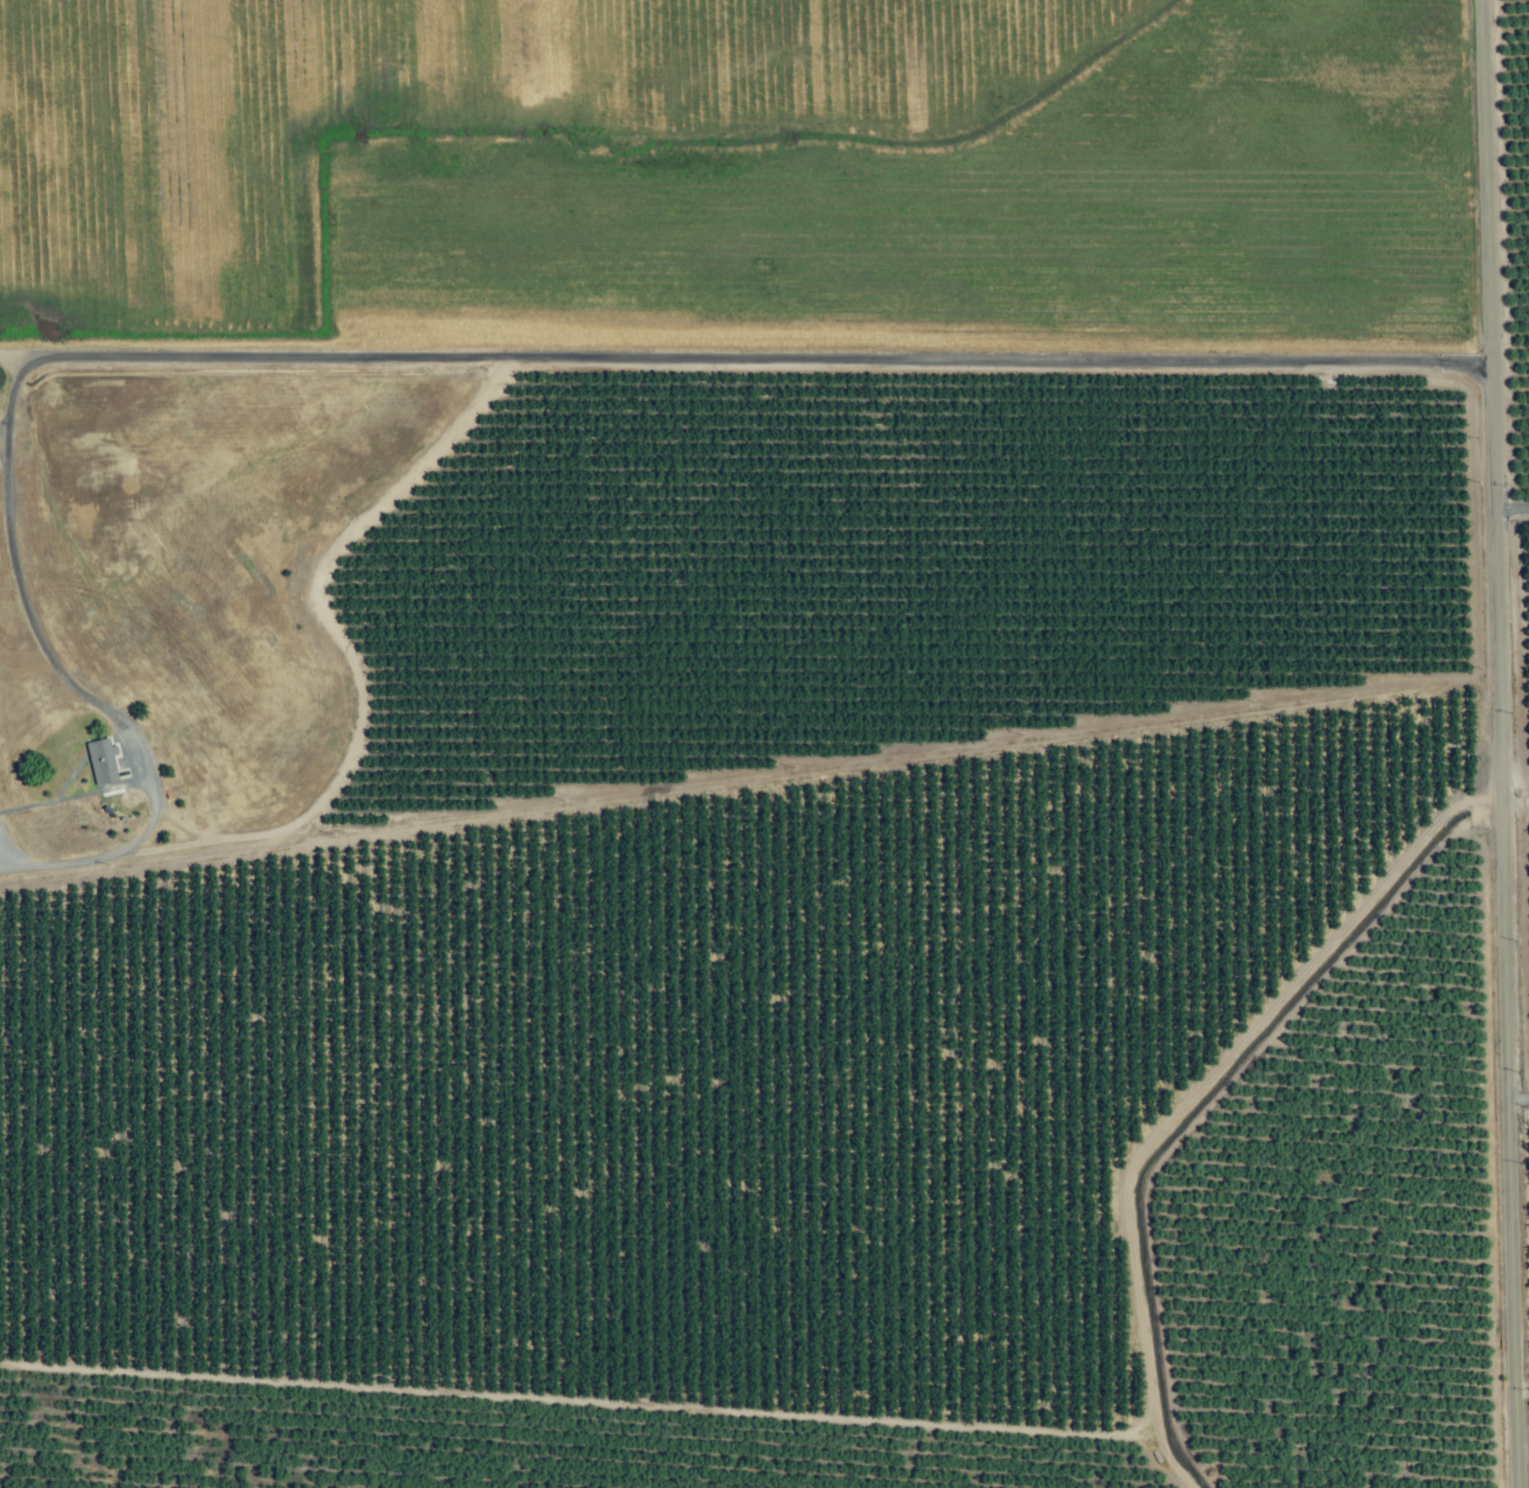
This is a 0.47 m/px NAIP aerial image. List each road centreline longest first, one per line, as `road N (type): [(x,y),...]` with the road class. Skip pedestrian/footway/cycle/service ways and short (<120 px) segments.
road 1 (residential): [(1504,1487),(1478,0)]

